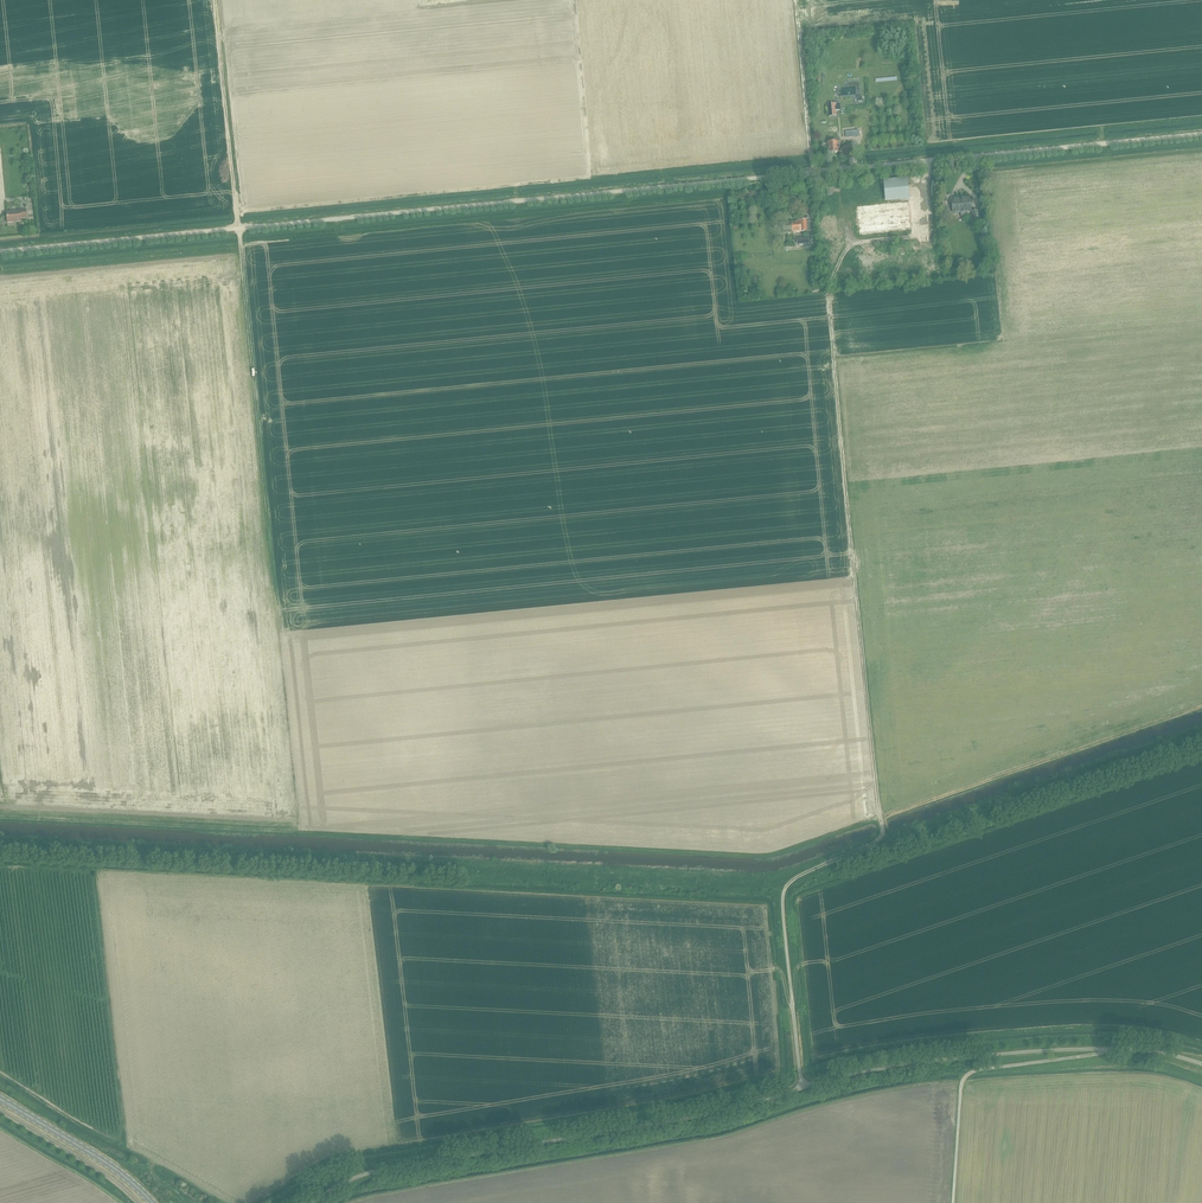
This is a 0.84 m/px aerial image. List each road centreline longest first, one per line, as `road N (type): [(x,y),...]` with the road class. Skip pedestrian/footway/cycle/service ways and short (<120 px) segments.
road 1 (unclassified): [(0,253),(1201,134)]
road 2 (track): [(880,819),(828,293),(844,243)]
road 3 (unclassified): [(314,1202),(364,1175),(801,1088)]
road 4 (unclassified): [(1201,1065),(1140,1050),(1044,1051),(912,1063),(801,1088)]
road 5 (track): [(238,228),(276,589)]
road 6 (track): [(1201,705),(880,819)]
road 7 (track): [(954,1202),(967,1075),(1108,1049)]
road 8 (track): [(238,228),(214,0)]
road 9 (unclassified): [(801,1088),(785,889)]
road 10 (secondary): [(152,1202),(113,1168),(0,1102)]
road 11 (track): [(880,819),(881,838),(785,889)]

